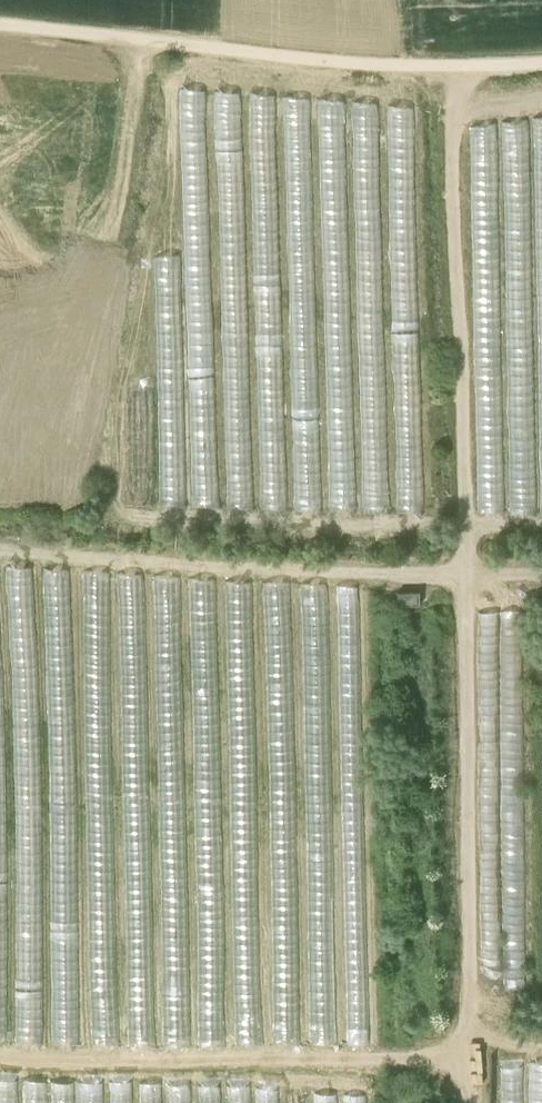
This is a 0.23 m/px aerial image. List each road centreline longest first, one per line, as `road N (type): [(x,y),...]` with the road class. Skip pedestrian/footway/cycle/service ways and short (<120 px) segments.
road 1 (track): [(469,1102),(468,575),(452,65)]
road 2 (unclassified): [(0,22),(424,66),(541,63)]
road 3 (track): [(0,548),(541,576)]

